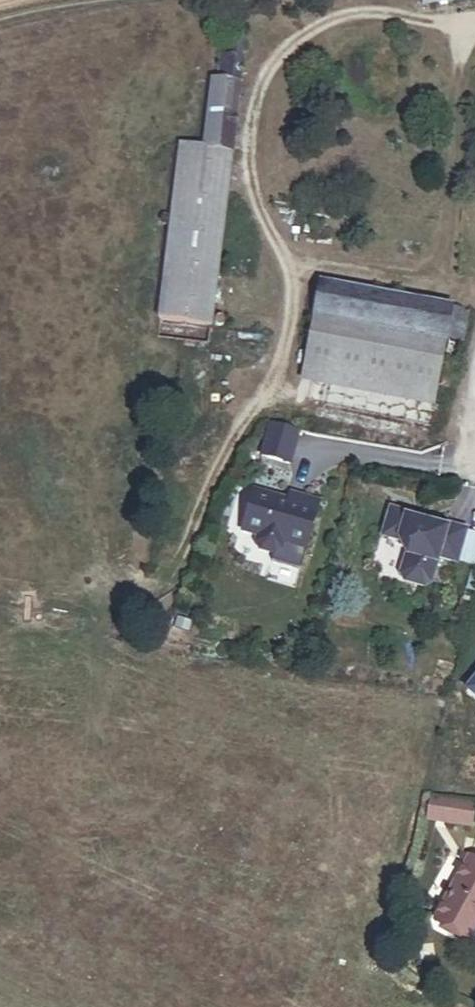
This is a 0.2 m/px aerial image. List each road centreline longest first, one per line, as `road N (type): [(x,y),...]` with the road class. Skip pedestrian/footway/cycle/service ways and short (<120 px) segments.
road 1 (track): [(0,31),(133,0)]

